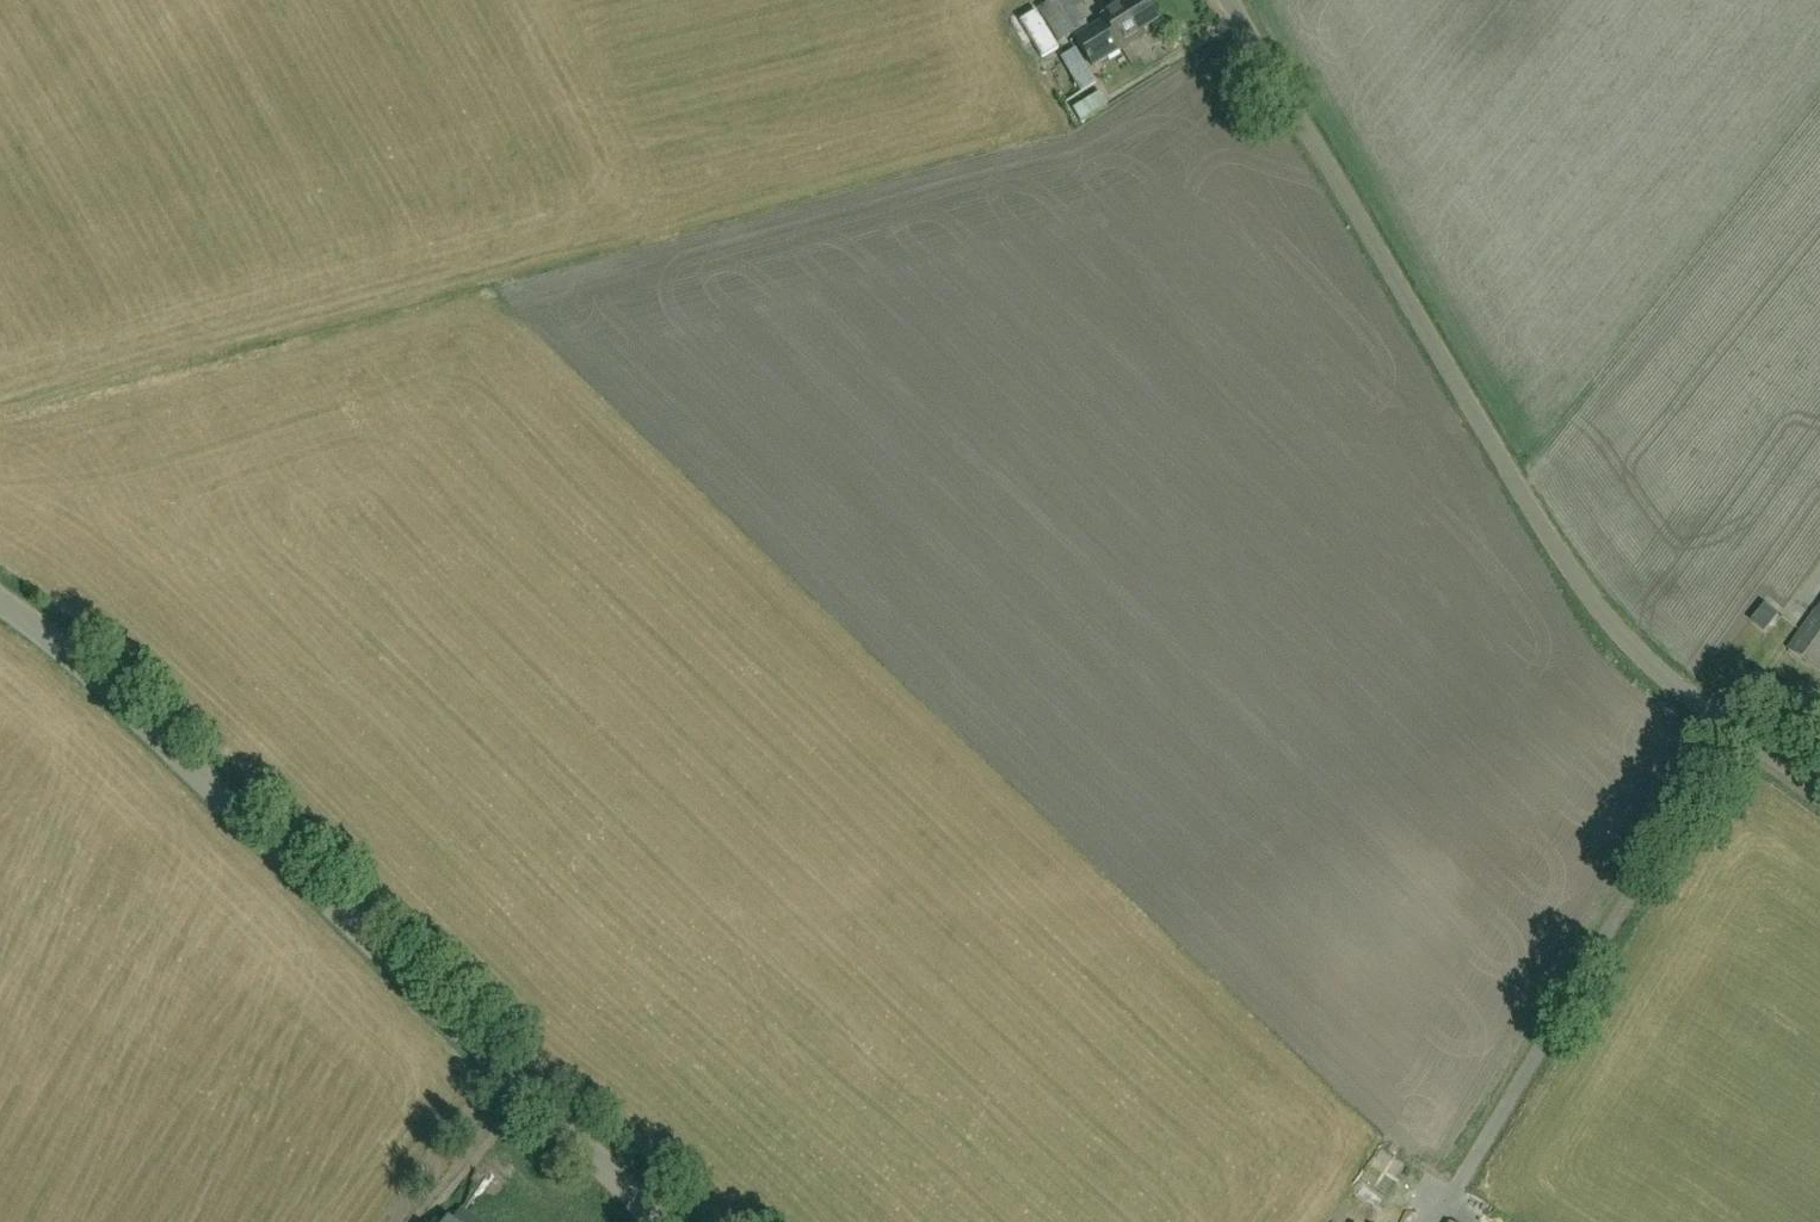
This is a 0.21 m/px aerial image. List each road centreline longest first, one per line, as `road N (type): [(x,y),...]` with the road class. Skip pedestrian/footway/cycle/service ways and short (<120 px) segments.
road 1 (unclassified): [(1819,827),(1652,702),(1580,623),(1212,0)]
road 2 (unclassified): [(643,1221),(0,619)]

